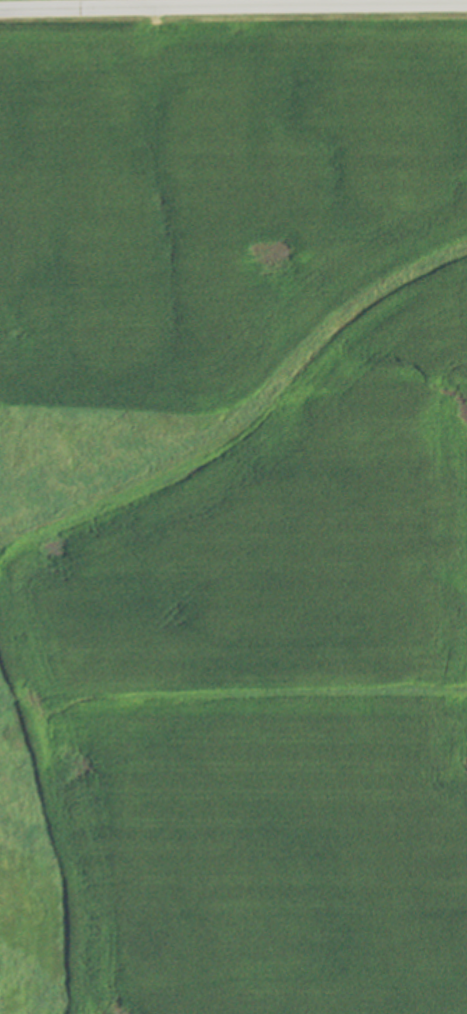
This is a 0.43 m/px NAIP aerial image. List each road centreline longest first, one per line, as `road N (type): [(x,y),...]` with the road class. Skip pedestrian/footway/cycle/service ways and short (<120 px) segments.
road 1 (residential): [(0,10),(466,5)]

